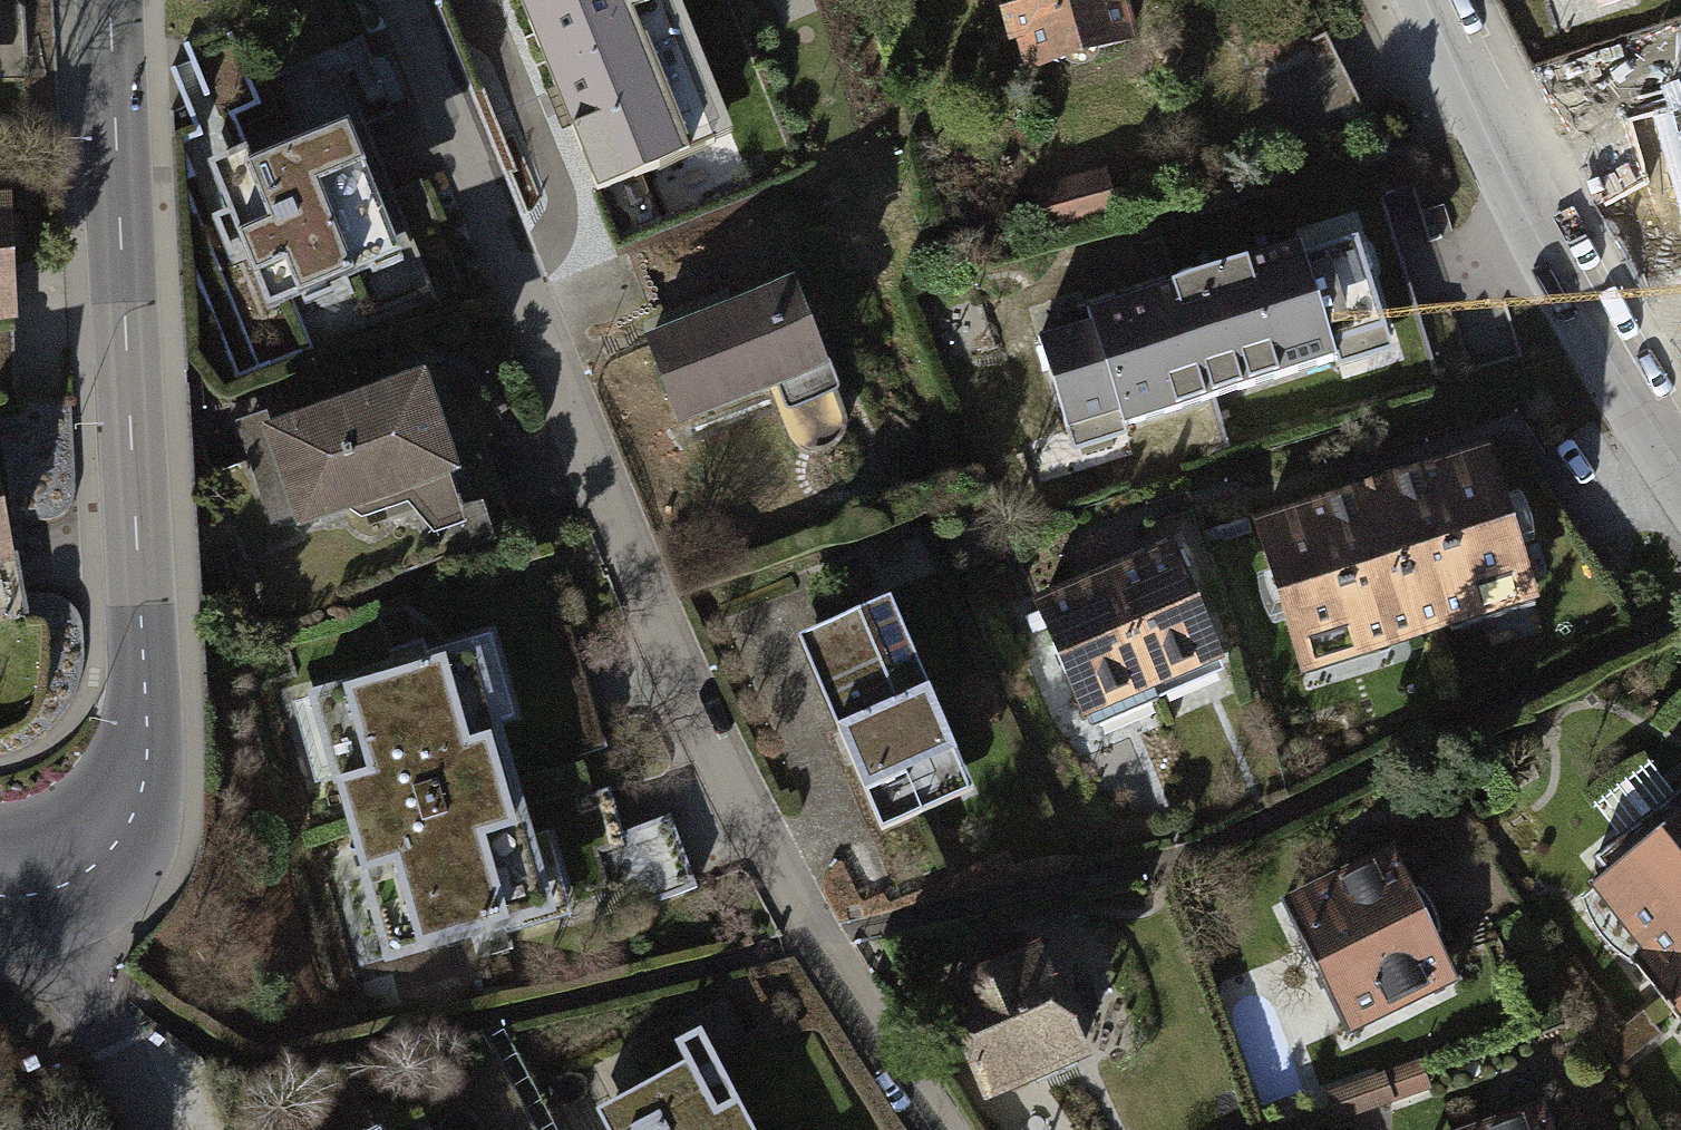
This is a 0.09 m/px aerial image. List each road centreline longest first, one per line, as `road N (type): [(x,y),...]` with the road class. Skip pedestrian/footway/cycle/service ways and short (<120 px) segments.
road 1 (residential): [(412,0),(654,620),(822,943),(949,1129)]
road 2 (secondary): [(60,888),(127,827),(144,794),(151,734),(113,0)]
road 3 (secondary): [(1430,0),(1596,326),(1680,462)]
road 4 (residential): [(153,1129),(76,965),(60,888)]

